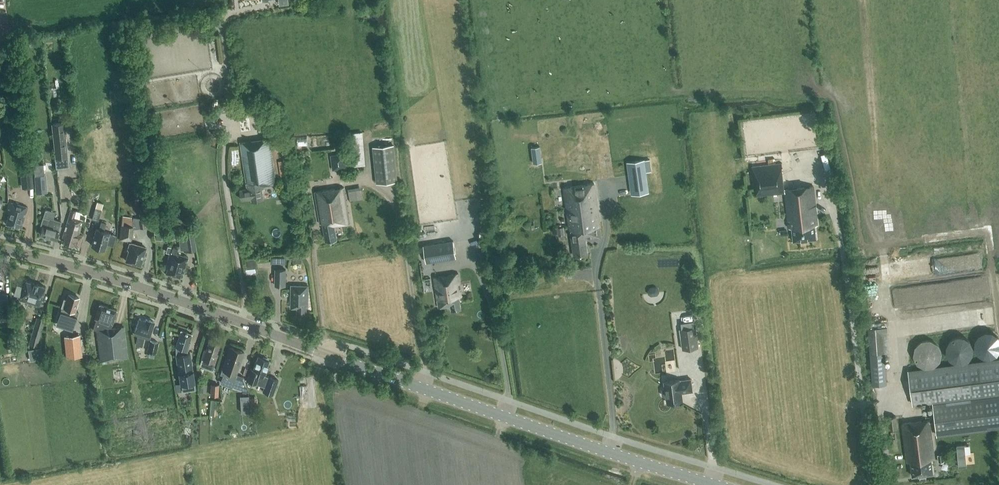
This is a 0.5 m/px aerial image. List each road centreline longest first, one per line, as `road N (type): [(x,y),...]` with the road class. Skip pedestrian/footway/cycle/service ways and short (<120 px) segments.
road 1 (tertiary): [(713,484),(183,301),(0,248)]

